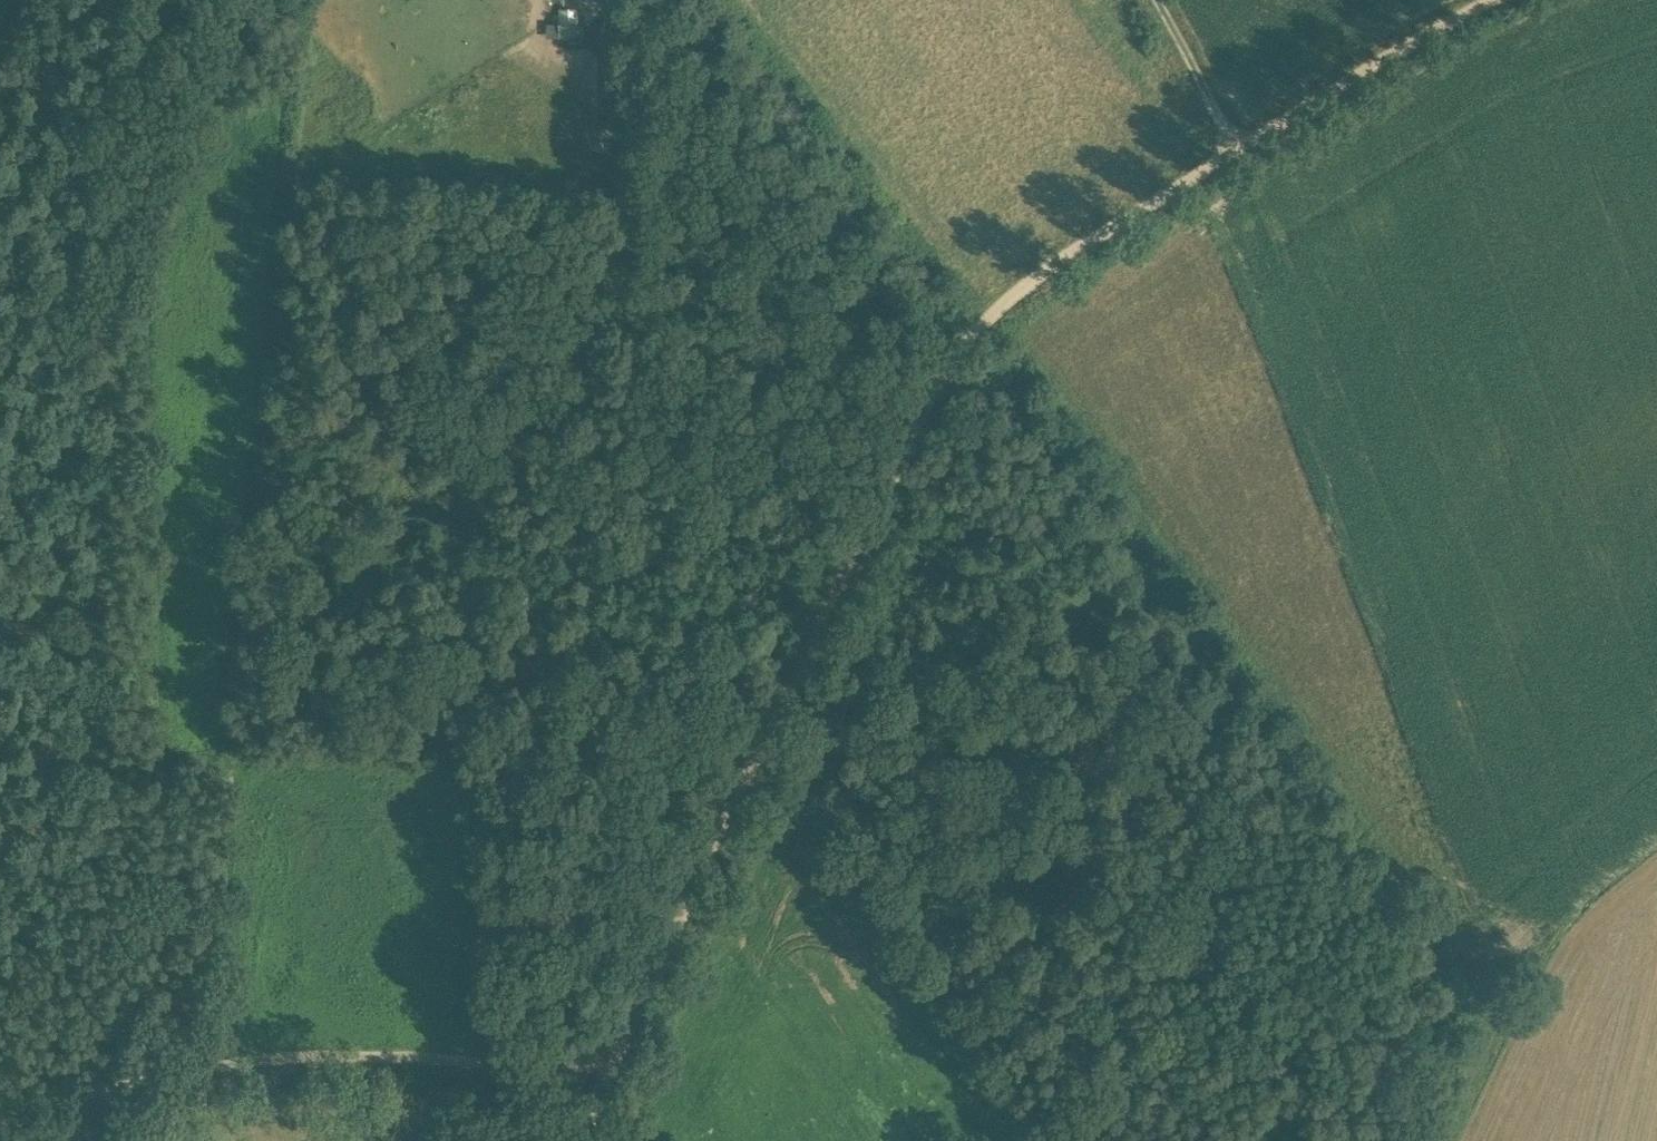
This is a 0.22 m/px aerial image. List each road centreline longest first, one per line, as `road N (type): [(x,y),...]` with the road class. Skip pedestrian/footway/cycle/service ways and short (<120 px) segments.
road 1 (track): [(581,1140),(613,1057),(957,366),(1018,300),(1246,152),(1507,0)]
road 2 (track): [(613,1057),(141,1070),(0,1108)]
road 3 (track): [(1158,0),(1242,154)]

